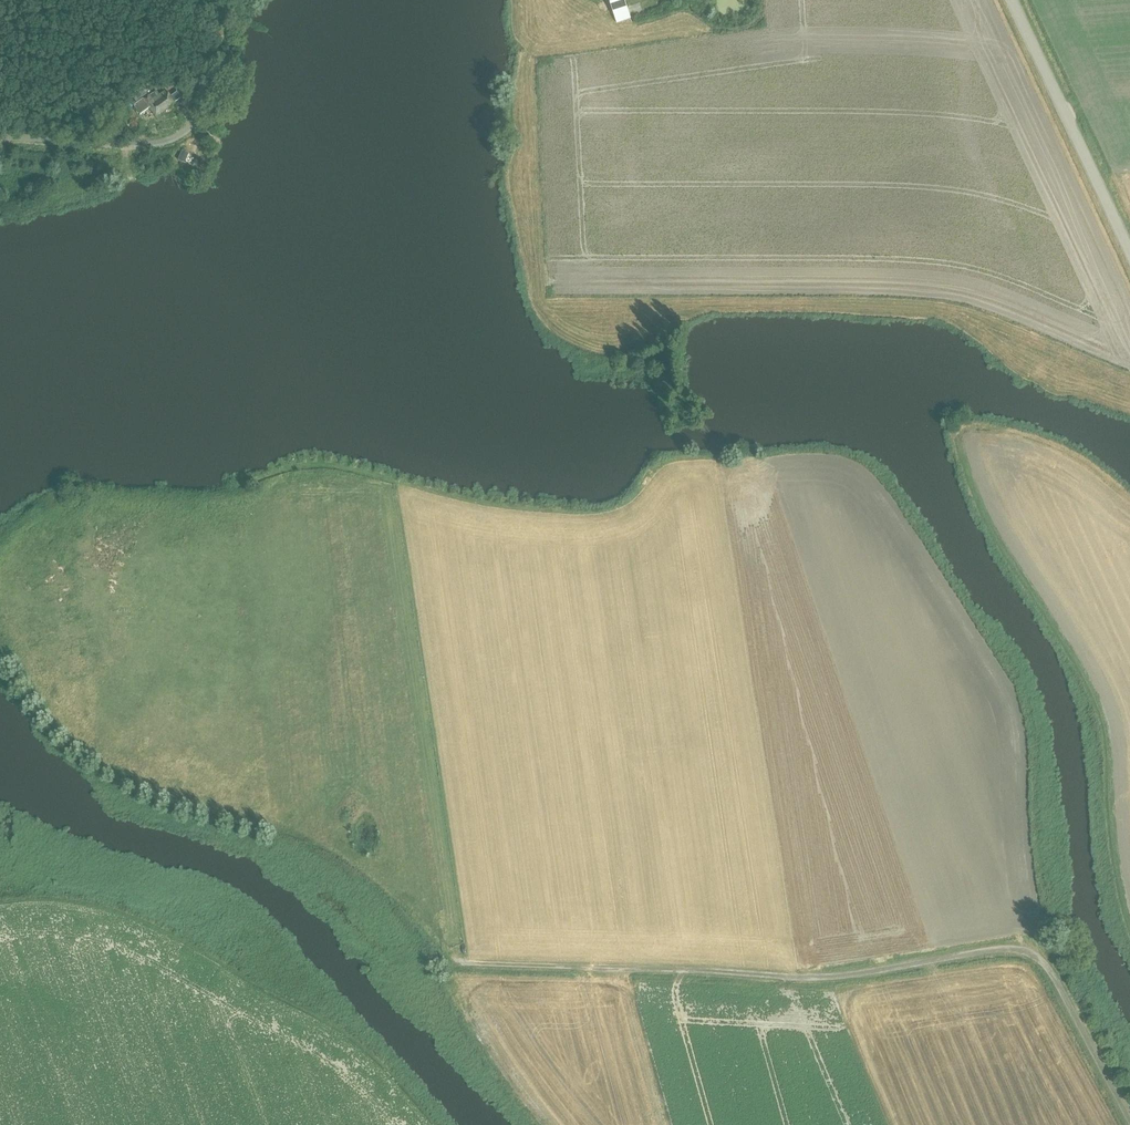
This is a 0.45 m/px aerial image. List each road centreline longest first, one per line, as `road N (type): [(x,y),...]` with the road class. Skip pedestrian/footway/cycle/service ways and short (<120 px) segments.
road 1 (track): [(446,950),(483,964),(808,978),(1018,950),(1056,981),(1129,1120)]
road 2 (unclassified): [(0,137),(145,142),(181,134),(210,91),(213,0)]
road 3 (tertiary): [(1129,252),(1012,0)]

